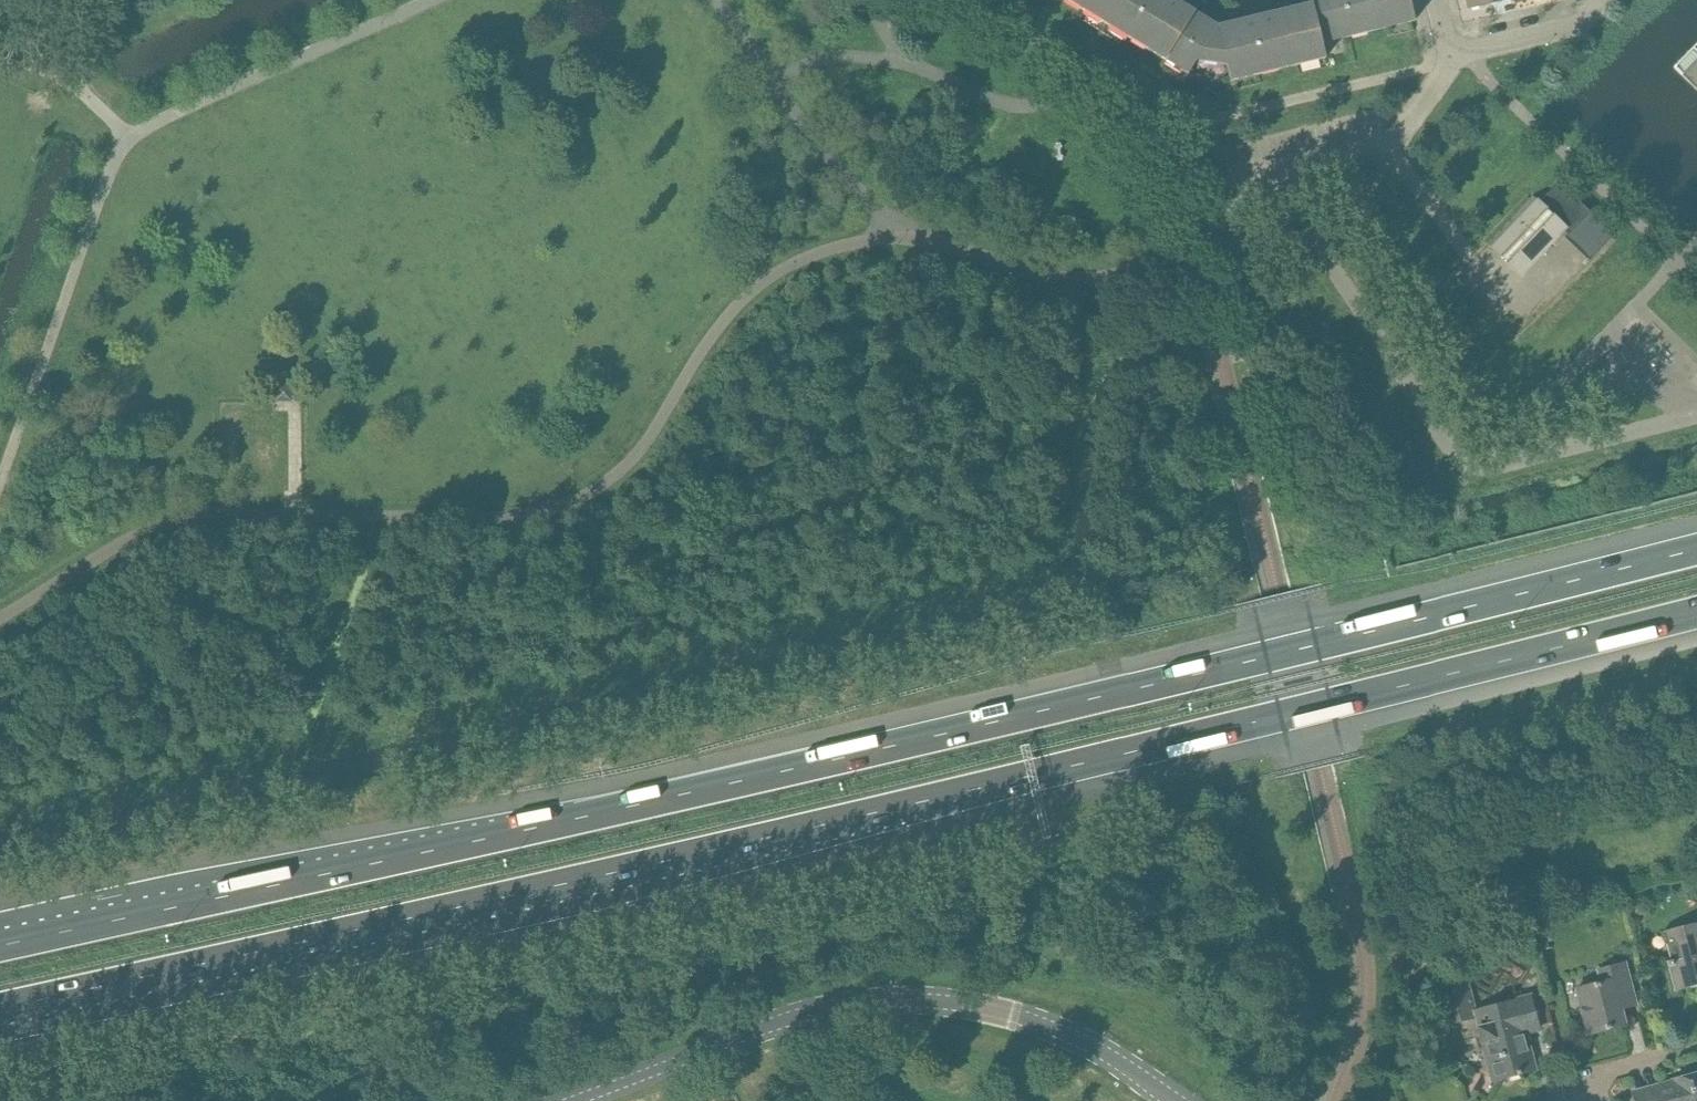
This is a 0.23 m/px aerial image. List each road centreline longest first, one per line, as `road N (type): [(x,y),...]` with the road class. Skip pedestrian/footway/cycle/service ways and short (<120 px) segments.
road 1 (motorway): [(1696,547),(1094,700),(0,946)]
road 2 (motorway): [(0,1007),(950,795),(1696,611)]
road 3 (unclassified): [(573,1100),(839,1007),(915,1000),(992,1010)]
road 4 (unclassified): [(1174,1100),(1094,1047),(992,1010)]
road 5 (residential): [(1454,59),(1579,26),(1604,0)]

